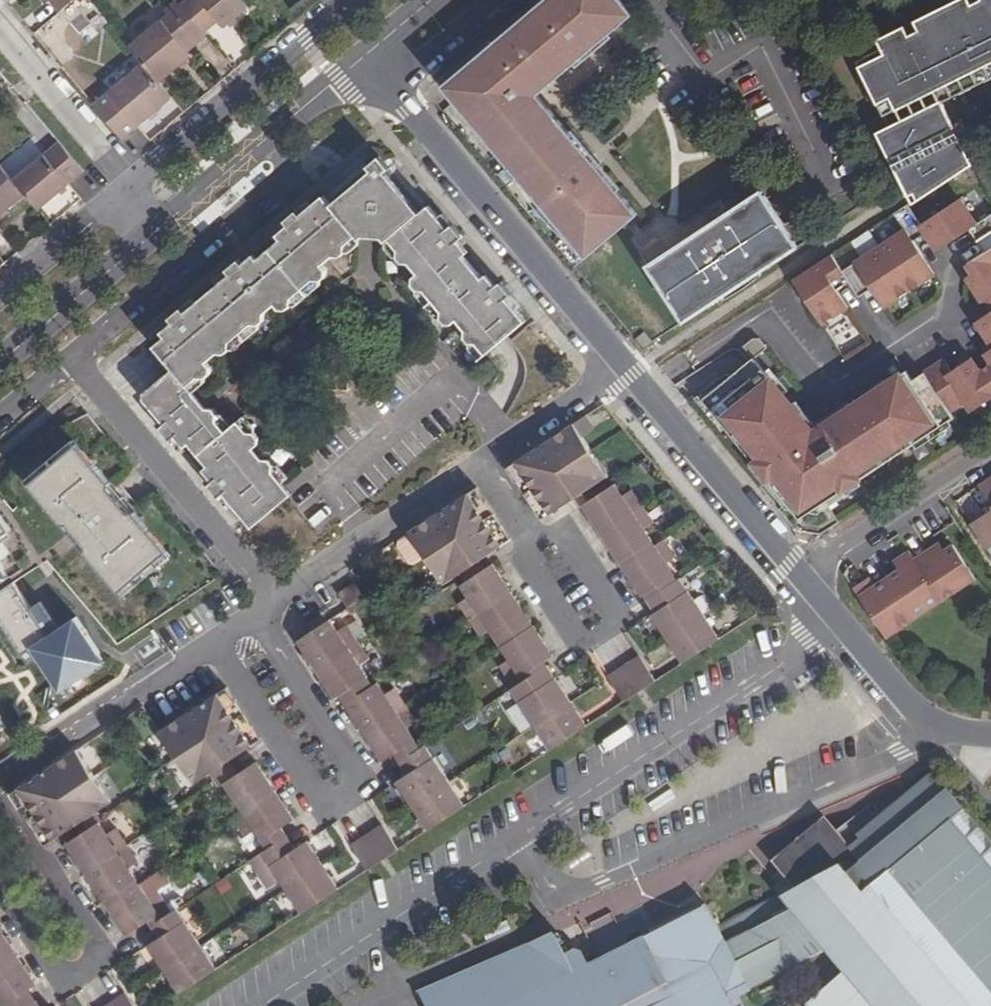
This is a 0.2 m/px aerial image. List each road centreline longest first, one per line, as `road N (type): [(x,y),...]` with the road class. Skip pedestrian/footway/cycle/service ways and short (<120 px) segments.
road 1 (residential): [(261,1005),(842,621)]
road 2 (residential): [(219,639),(326,812),(364,786),(256,615)]
road 3 (residential): [(623,363),(365,60)]
road 4 (residential): [(0,881),(62,977),(99,955),(0,798)]
road 5 (residential): [(275,603),(73,356)]
road 6 (residential): [(521,556),(578,646),(617,621),(560,531),(537,545)]
road 7 (residential): [(806,579),(623,363)]
road 8 (residential): [(219,639),(0,789)]
road 9 (residential): [(164,230),(365,60)]
road 10 (residential): [(481,462),(275,603)]
road 11 (residential): [(806,579),(990,455)]
road 12 (residential): [(0,362),(164,230)]
road 13 (residential): [(990,737),(936,732),(842,621)]
road 14 (residential): [(0,36),(128,185)]
road 15 (residential): [(623,363),(481,462)]

